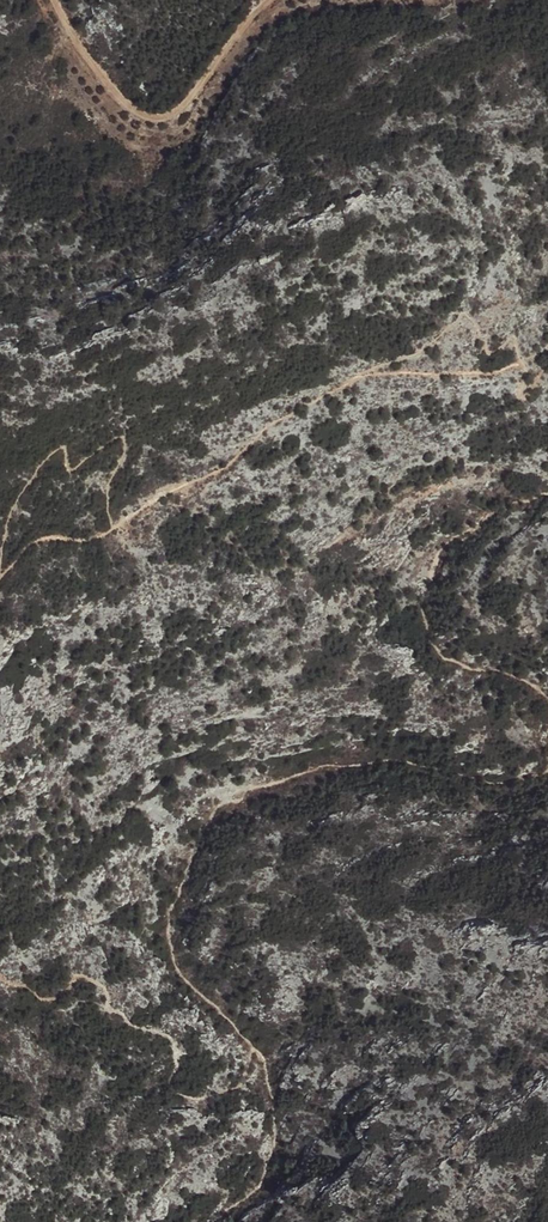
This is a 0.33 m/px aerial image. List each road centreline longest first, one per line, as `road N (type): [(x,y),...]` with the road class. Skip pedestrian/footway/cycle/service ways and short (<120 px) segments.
road 1 (track): [(80,0),(133,84),(176,106),(257,0)]

